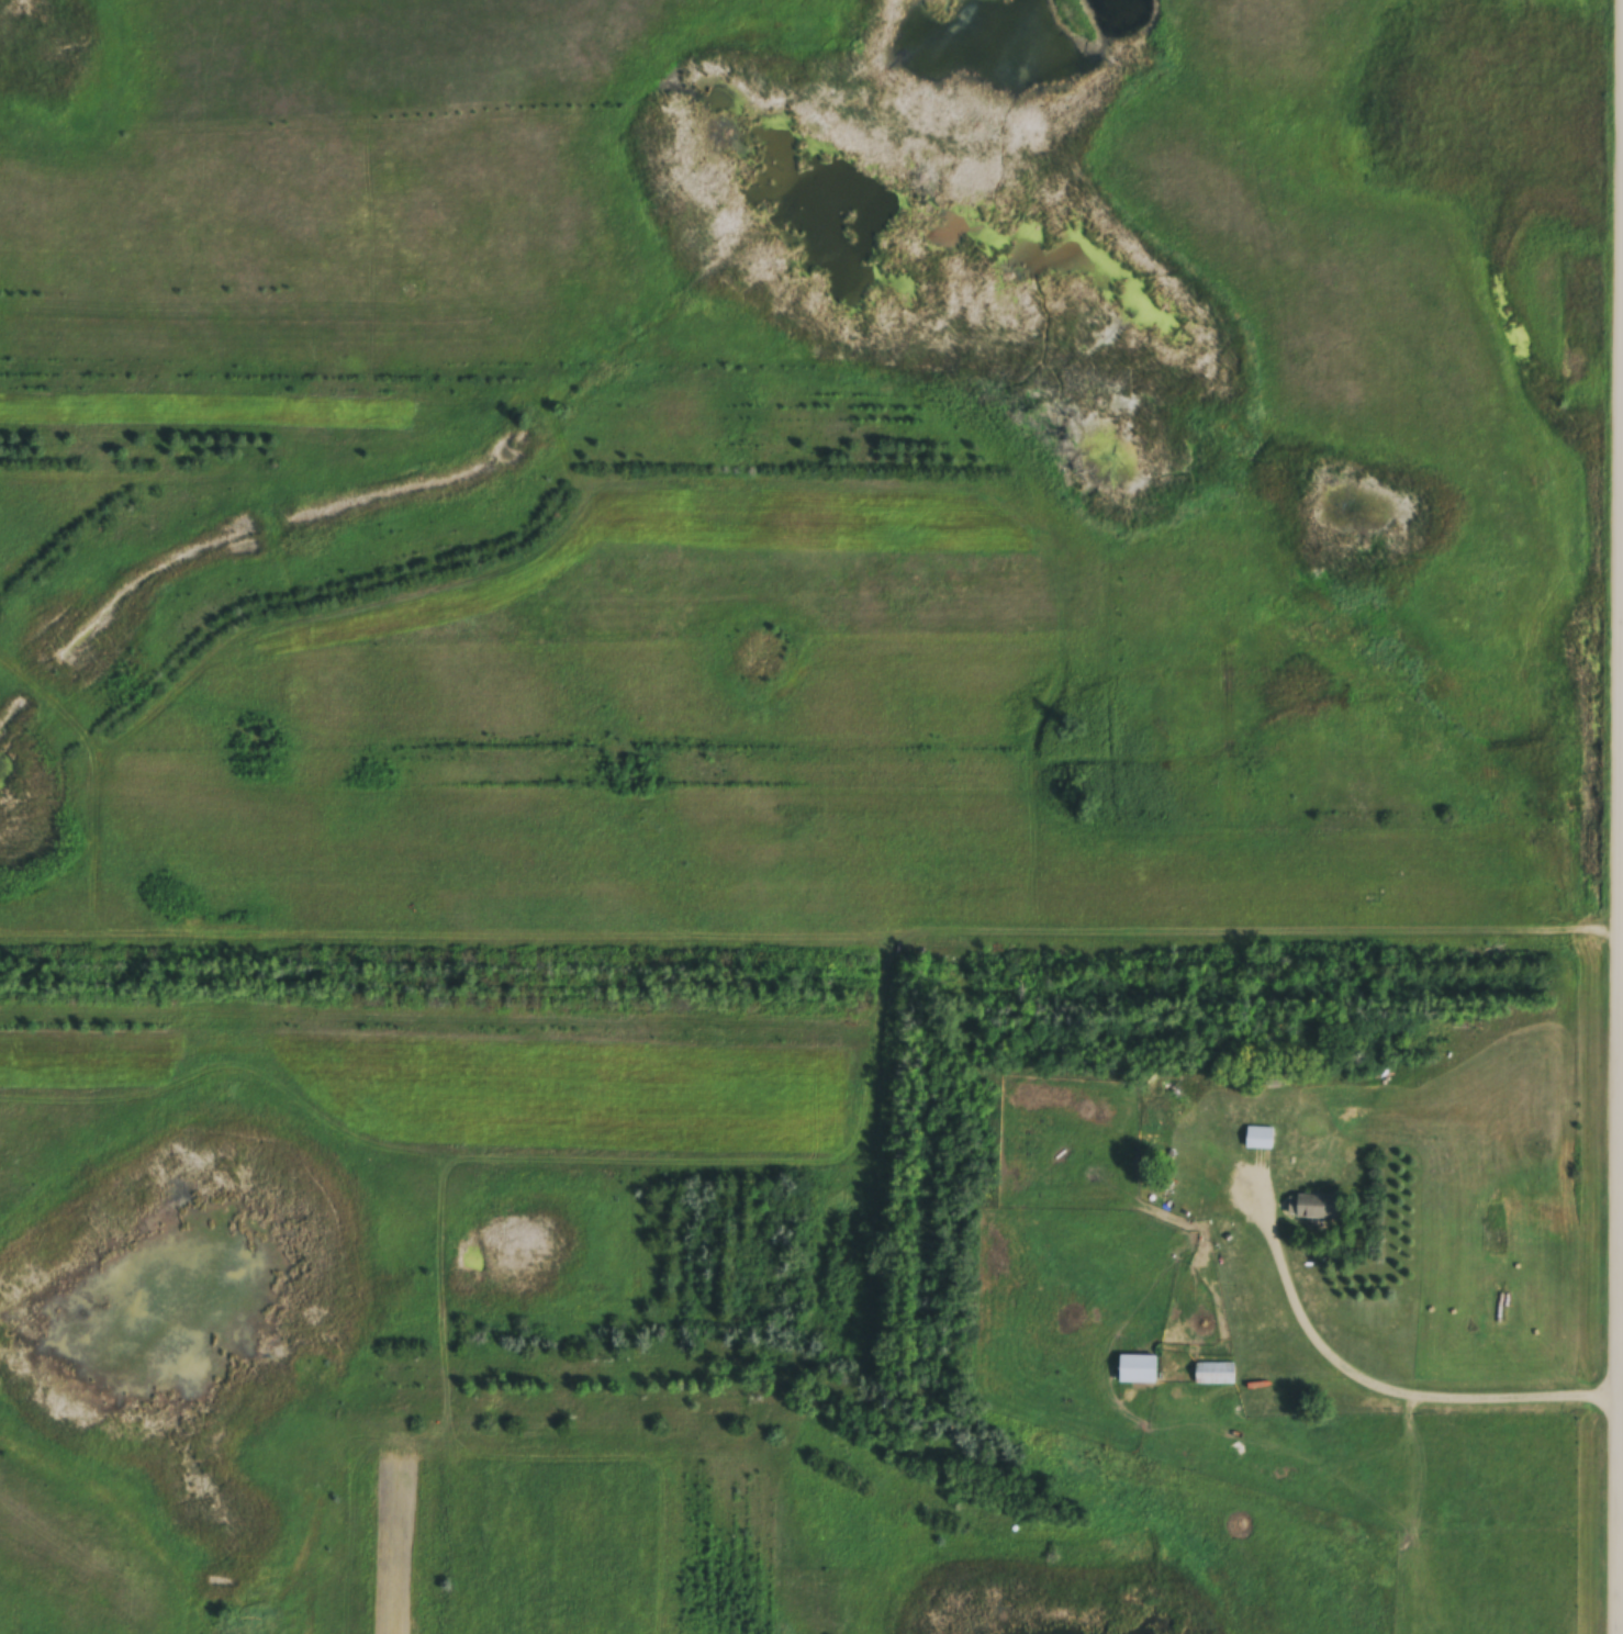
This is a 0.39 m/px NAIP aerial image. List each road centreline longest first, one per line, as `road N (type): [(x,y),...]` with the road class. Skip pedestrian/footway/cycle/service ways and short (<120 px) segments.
road 1 (residential): [(1621,1633),(1622,808)]

